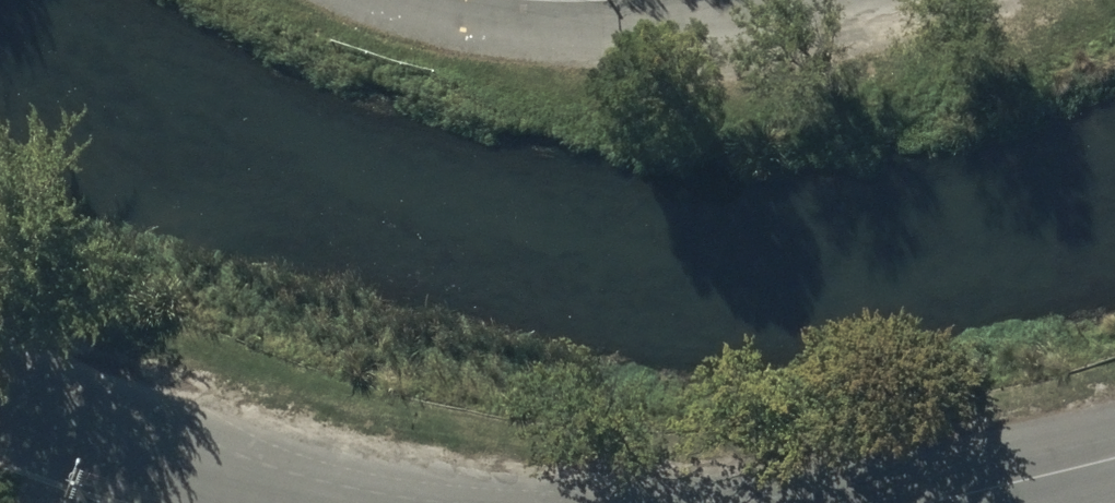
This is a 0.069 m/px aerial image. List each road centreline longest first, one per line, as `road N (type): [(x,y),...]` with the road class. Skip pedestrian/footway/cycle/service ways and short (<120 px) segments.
road 1 (residential): [(287,502),(0,405)]
road 2 (residential): [(1114,464),(959,502)]

